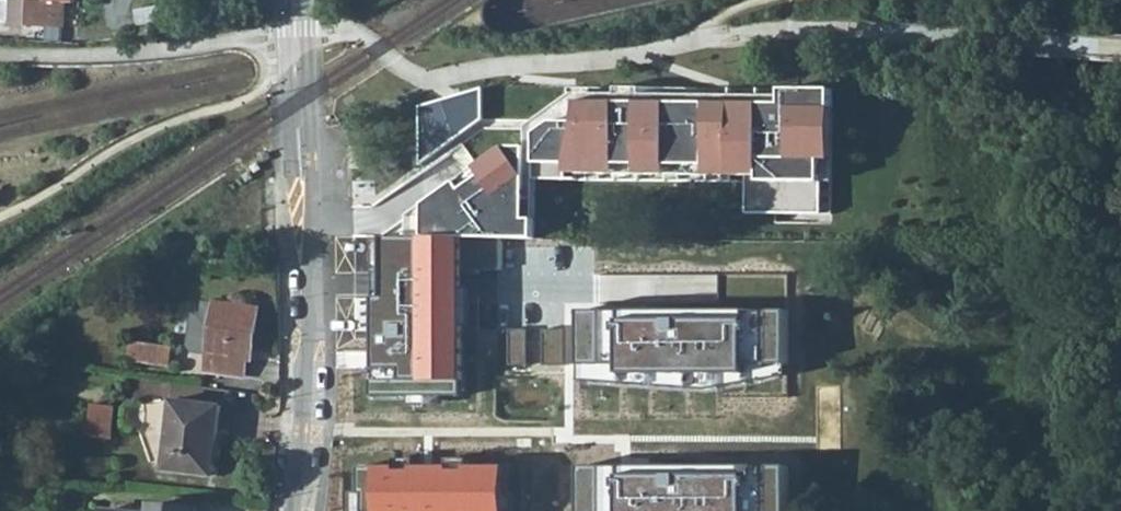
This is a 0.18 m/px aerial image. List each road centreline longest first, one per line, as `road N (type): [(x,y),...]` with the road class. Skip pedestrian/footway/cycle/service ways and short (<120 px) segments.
road 1 (residential): [(297,510),(307,257),(296,0)]

